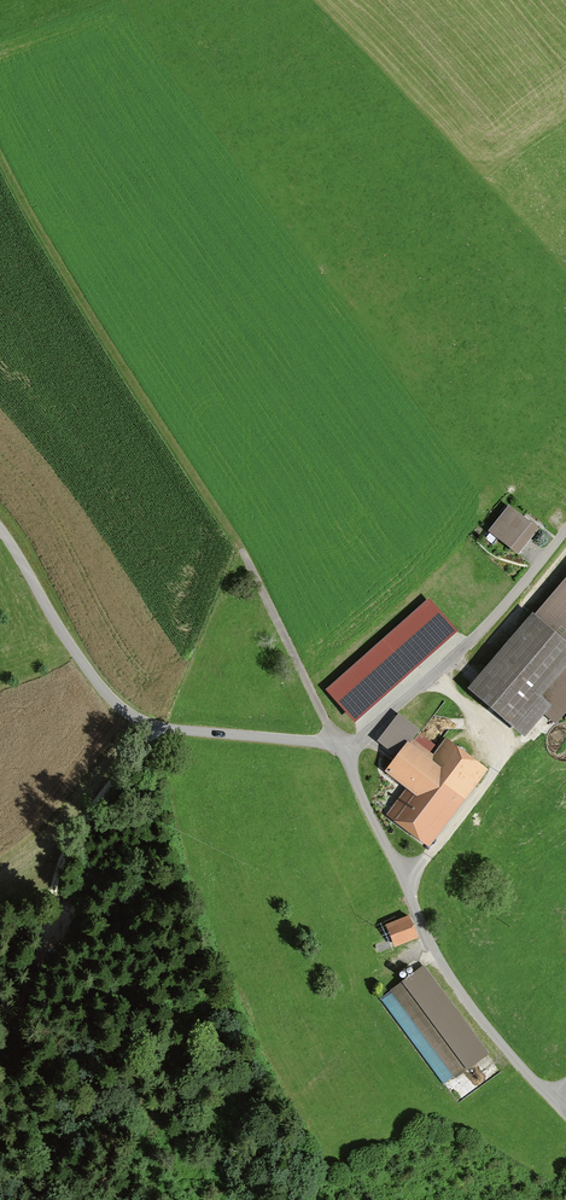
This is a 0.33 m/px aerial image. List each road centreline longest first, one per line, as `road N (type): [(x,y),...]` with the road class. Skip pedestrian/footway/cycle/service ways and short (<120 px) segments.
road 1 (track): [(0,160),(241,552),(339,744),(364,737),(476,636),(565,528)]
road 2 (unclassified): [(554,1106),(440,963),(339,744),(169,729),(124,710),(81,661),(0,529)]
road 3 (track): [(143,721),(95,792),(34,970),(0,1034)]

